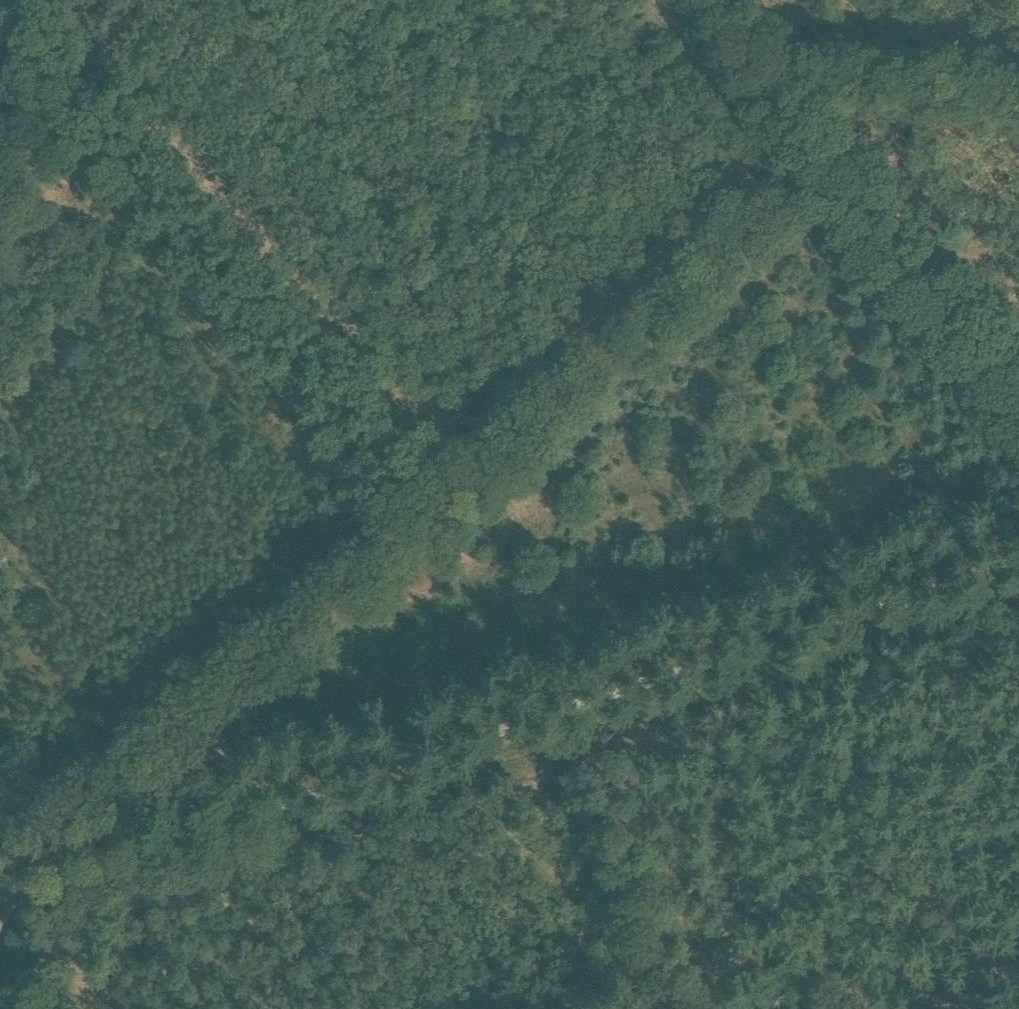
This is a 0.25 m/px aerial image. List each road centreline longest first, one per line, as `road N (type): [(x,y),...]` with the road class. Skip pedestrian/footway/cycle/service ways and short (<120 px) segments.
road 1 (track): [(0,895),(1018,557)]
road 2 (track): [(421,525),(52,94),(2,0)]
road 3 (track): [(421,525),(794,191),(818,151)]
road 4 (track): [(0,868),(421,525)]
road 5 (track): [(1018,406),(818,151)]

